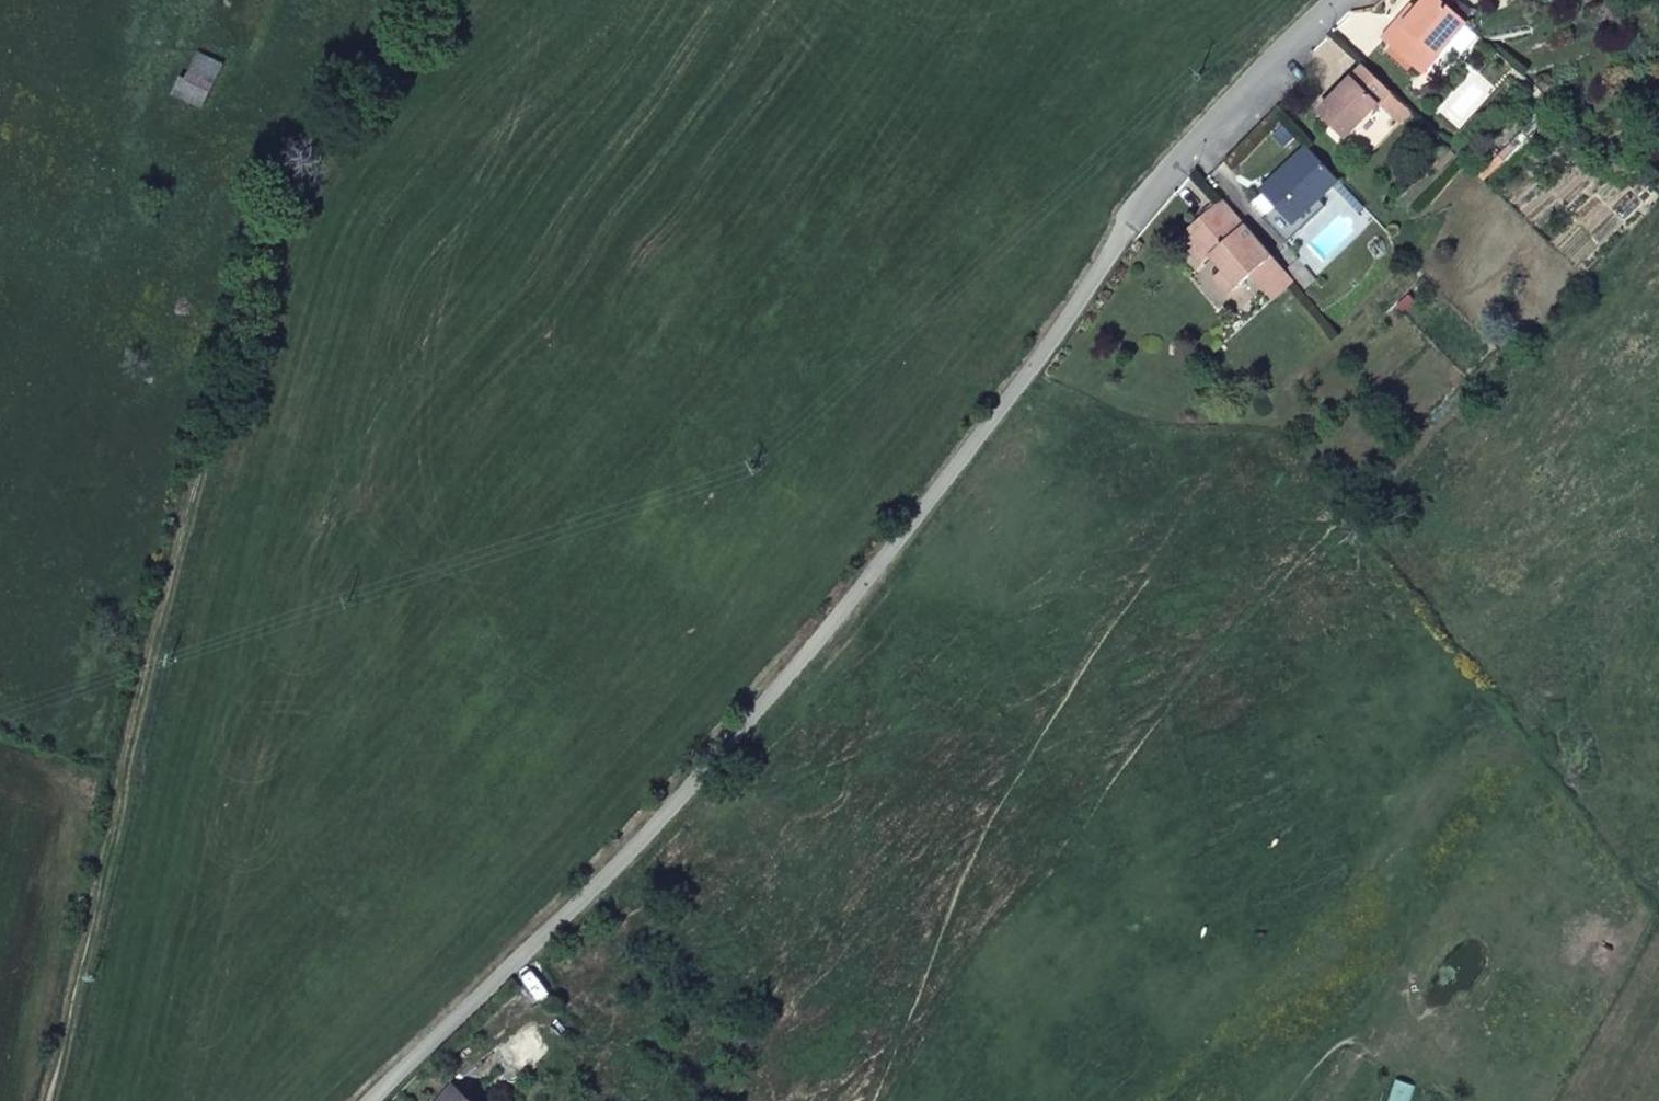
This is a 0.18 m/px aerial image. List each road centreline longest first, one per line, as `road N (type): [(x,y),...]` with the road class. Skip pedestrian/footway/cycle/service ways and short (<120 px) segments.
road 1 (unclassified): [(377,1100),(622,862),(862,593),(1187,145),(1338,0)]
road 2 (track): [(438,0),(332,104),(272,210),(120,781),(45,1100)]

